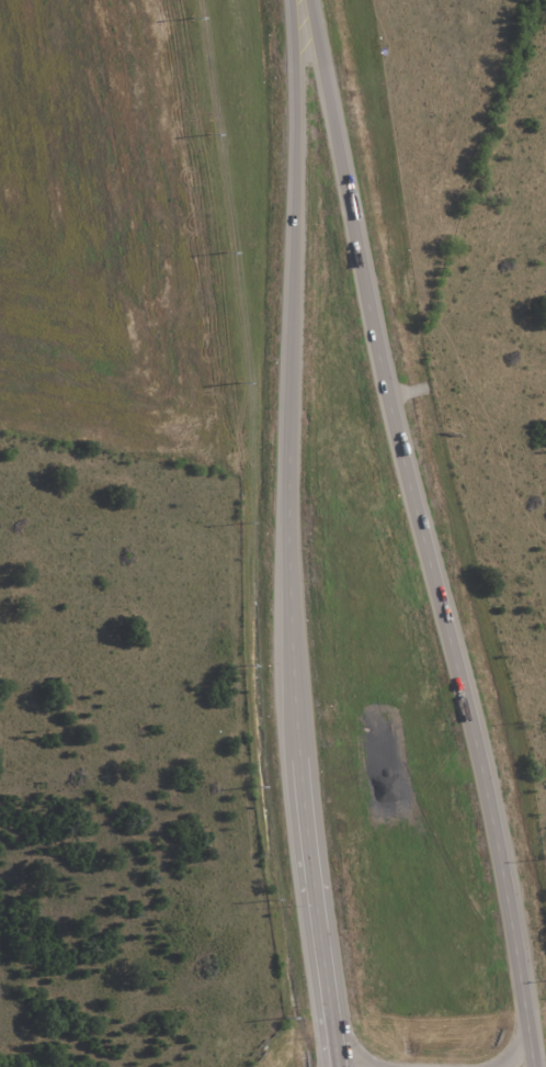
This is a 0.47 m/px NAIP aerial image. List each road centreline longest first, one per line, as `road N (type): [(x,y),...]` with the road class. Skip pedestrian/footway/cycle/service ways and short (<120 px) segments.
road 1 (secondary): [(534,1066),(494,817),(304,0)]
road 2 (secondary): [(301,0),(292,485),(299,700),(340,1066)]

